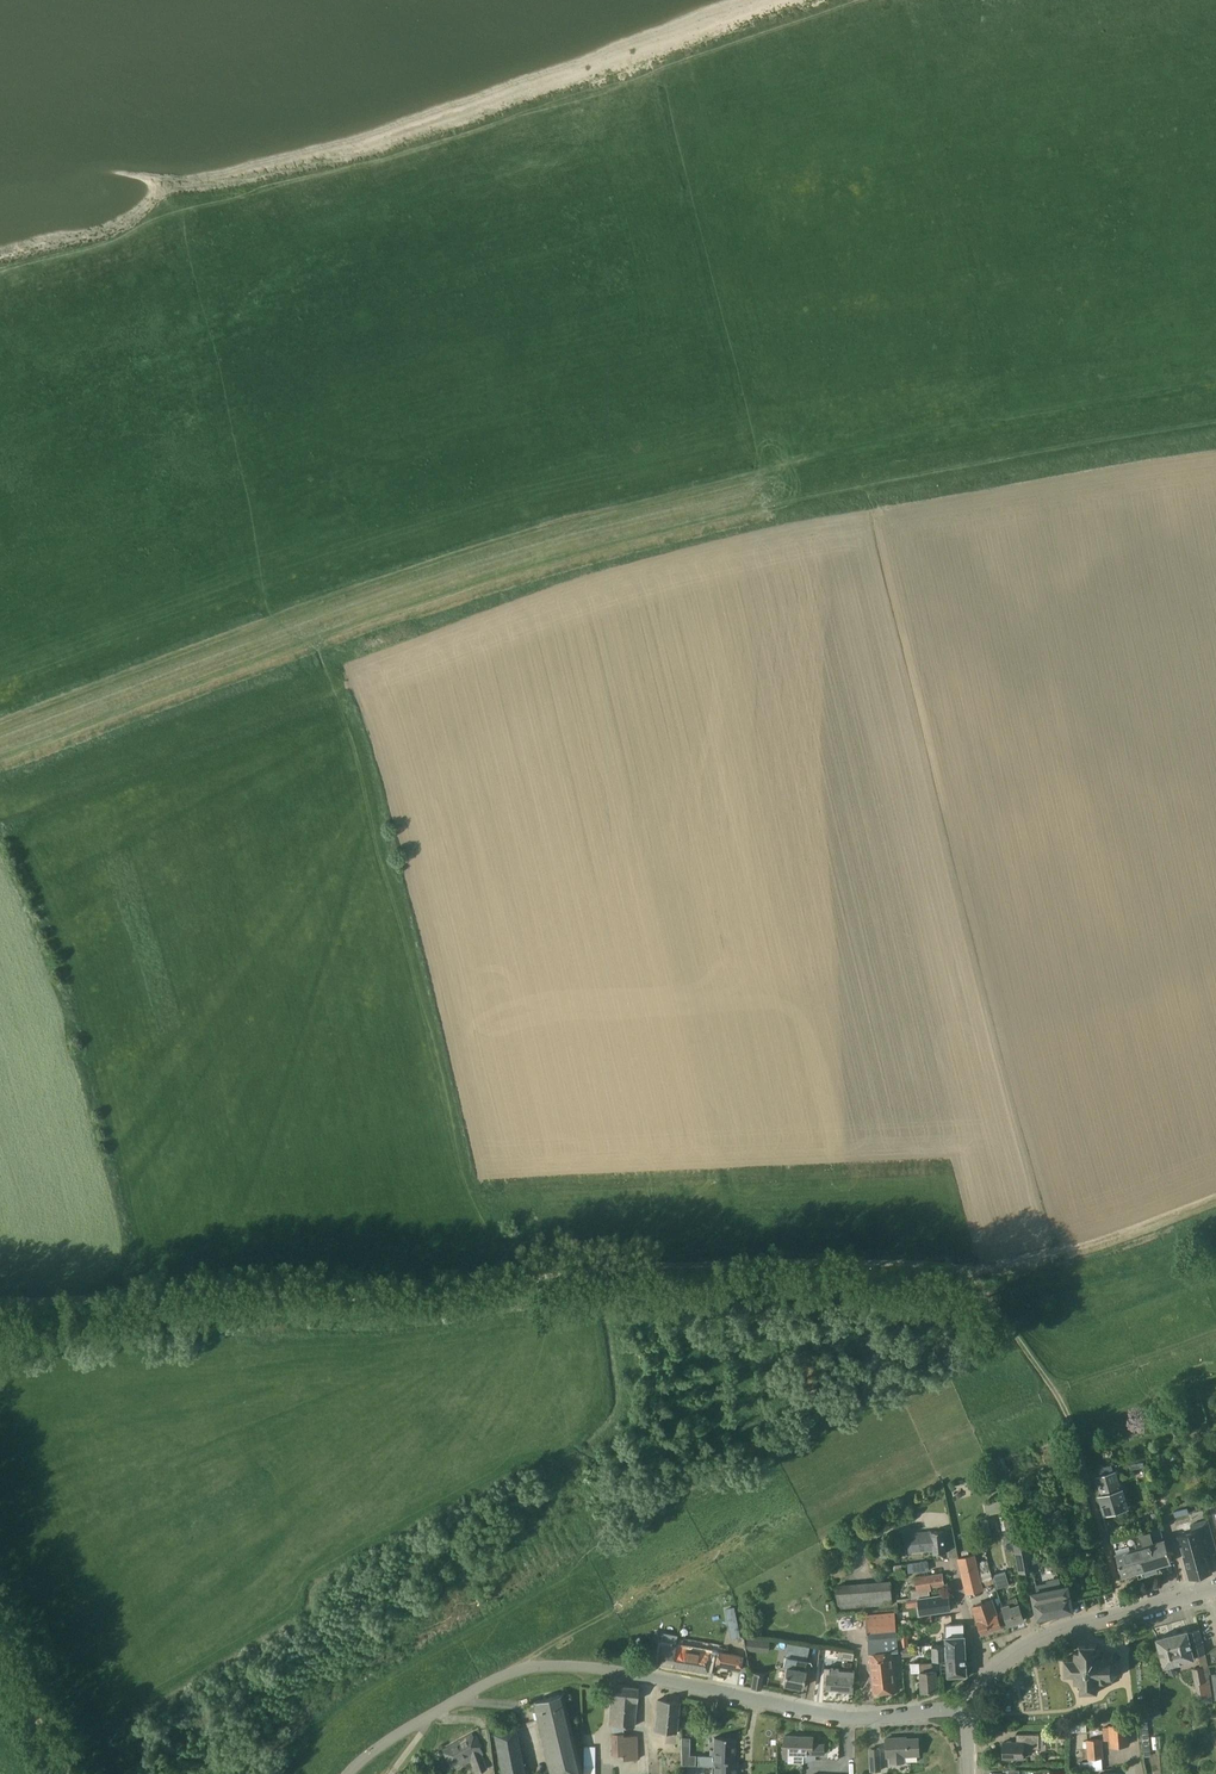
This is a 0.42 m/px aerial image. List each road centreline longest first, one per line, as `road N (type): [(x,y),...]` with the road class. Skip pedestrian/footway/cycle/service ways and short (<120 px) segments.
road 1 (track): [(1066,1249),(973,1272),(888,1263),(567,1273),(482,1298),(429,1302),(0,1304)]
road 2 (track): [(831,451),(489,538),(0,719)]
road 3 (track): [(1125,1610),(1061,1401),(973,1272)]
road 4 (residential): [(611,1671),(833,1715),(969,1708)]
road 5 (unclassified): [(348,1773),(392,1738),(516,1671),(611,1671)]
road 6 (tertiary): [(985,1677),(1065,1627),(1215,1584)]
road 7 (track): [(546,1666),(598,1639),(704,1613)]
road 8 (residential): [(985,1677),(946,1522)]
road 9 (track): [(70,1773),(0,1655)]

